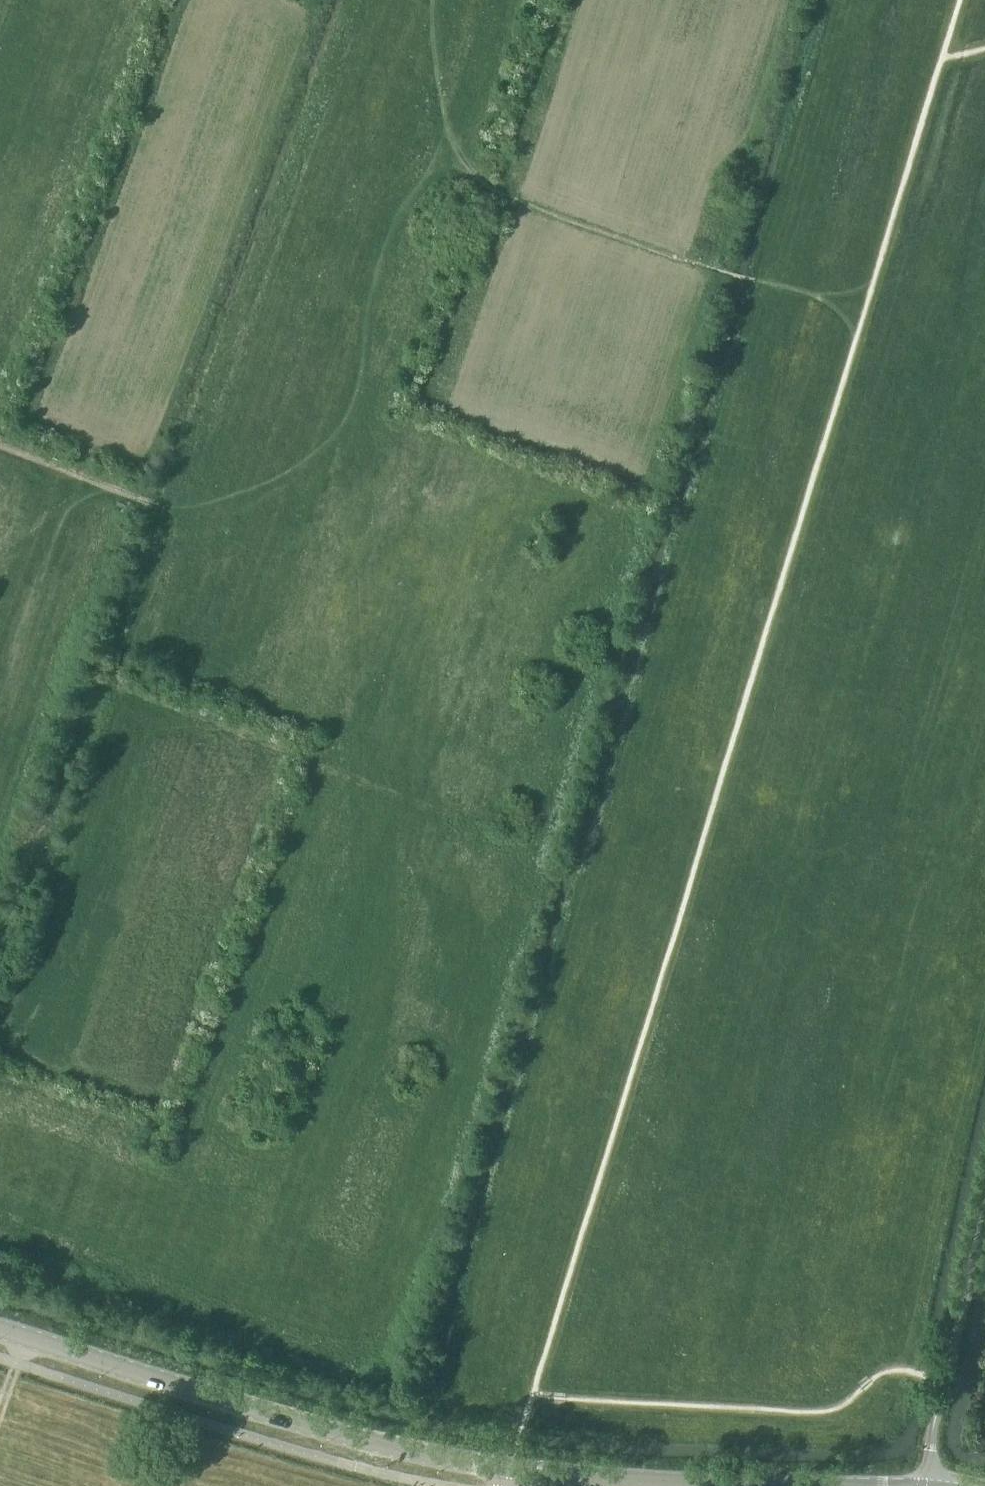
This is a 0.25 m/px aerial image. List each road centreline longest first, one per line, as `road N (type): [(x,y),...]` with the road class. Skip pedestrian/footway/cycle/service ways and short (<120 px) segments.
road 1 (tertiary): [(510,1468),(346,1436),(0,1328)]
road 2 (tertiary): [(797,1485),(510,1468)]
road 3 (unclassified): [(926,1485),(984,1217)]
road 4 (track): [(111,490),(64,506),(0,550)]

